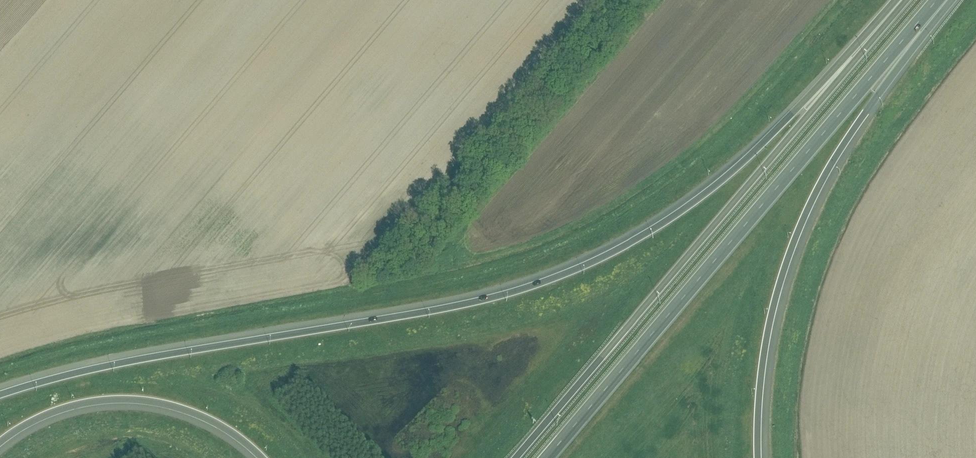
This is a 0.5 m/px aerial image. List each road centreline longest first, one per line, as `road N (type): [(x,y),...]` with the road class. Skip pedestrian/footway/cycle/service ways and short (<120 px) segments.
road 1 (motorway): [(904,0),(726,177),(589,265),(486,300),(166,355),(0,395)]
road 2 (trunk): [(907,0),(516,457)]
road 3 (trunk): [(548,457),(938,0)]
road 4 (motorway): [(759,457),(763,359),(793,247),(832,162),(946,0)]
road 5 (motorway): [(0,442),(57,411),(130,400),(201,416),(261,457)]

